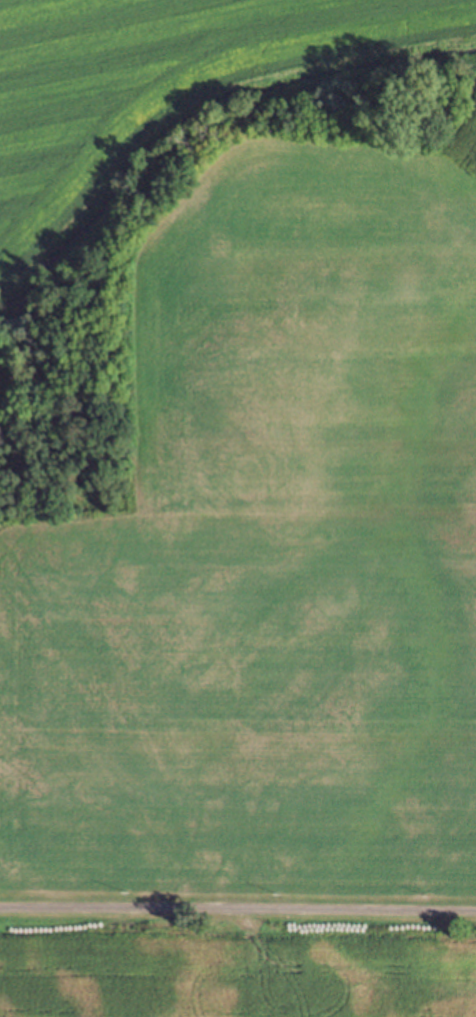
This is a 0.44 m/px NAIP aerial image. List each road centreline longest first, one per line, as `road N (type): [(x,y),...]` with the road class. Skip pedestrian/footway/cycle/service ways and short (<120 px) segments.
road 1 (residential): [(0,907),(475,911)]

